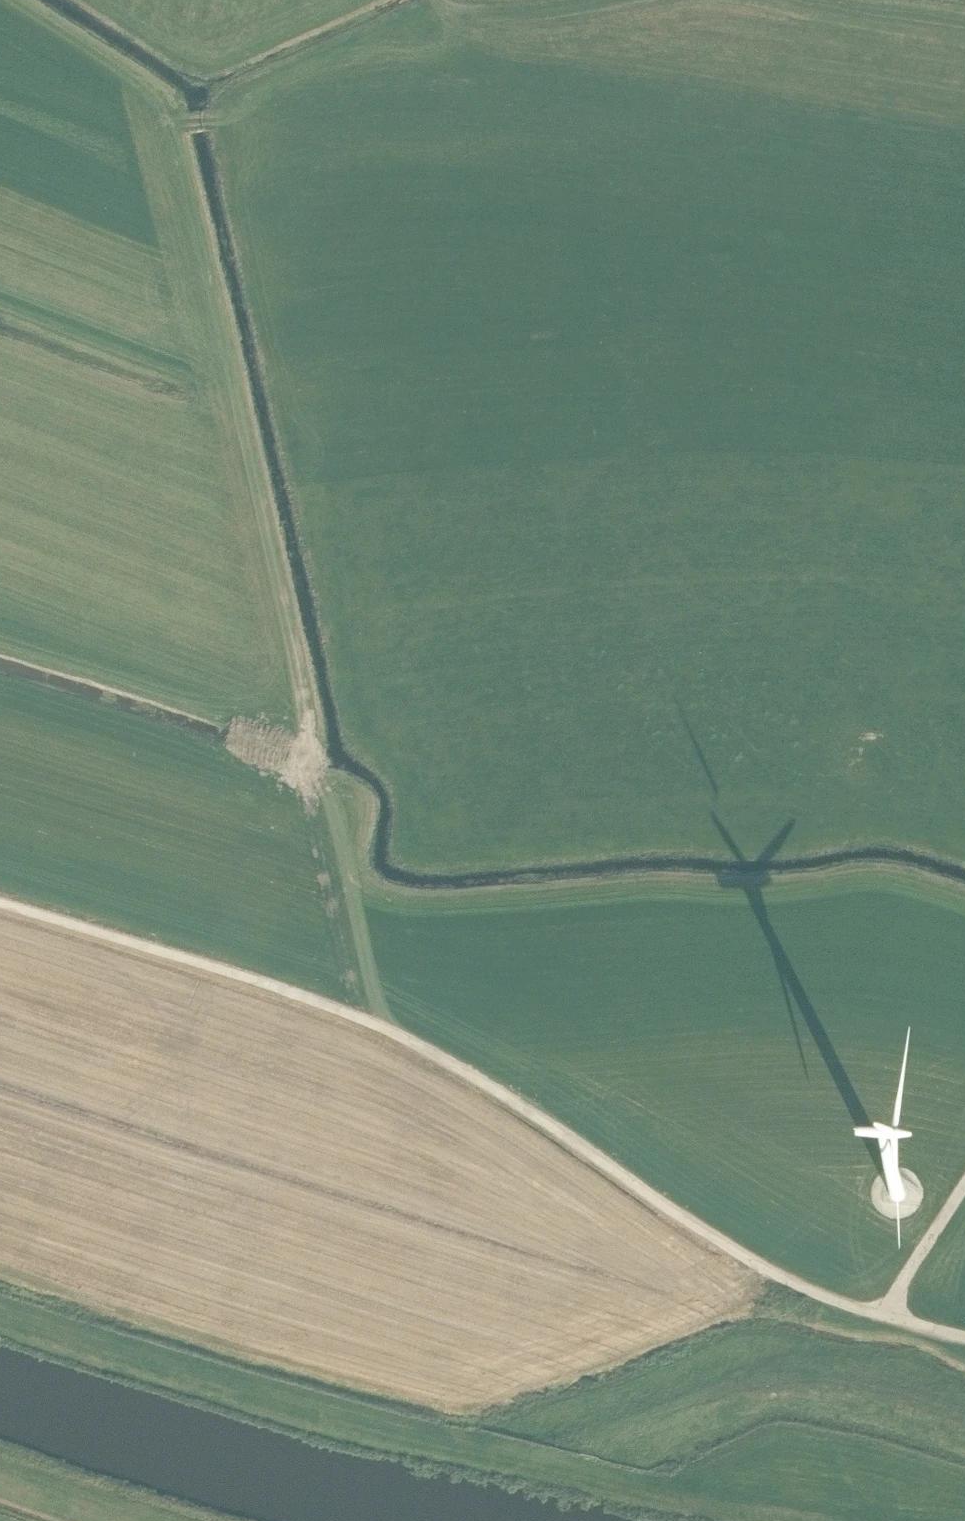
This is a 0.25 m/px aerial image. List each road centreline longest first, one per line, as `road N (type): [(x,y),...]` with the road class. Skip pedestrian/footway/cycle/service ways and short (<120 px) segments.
road 1 (track): [(0,901),(353,1016),(505,1097),(753,1264),(805,1289),(964,1336)]
road 2 (track): [(889,1317),(964,1191)]

